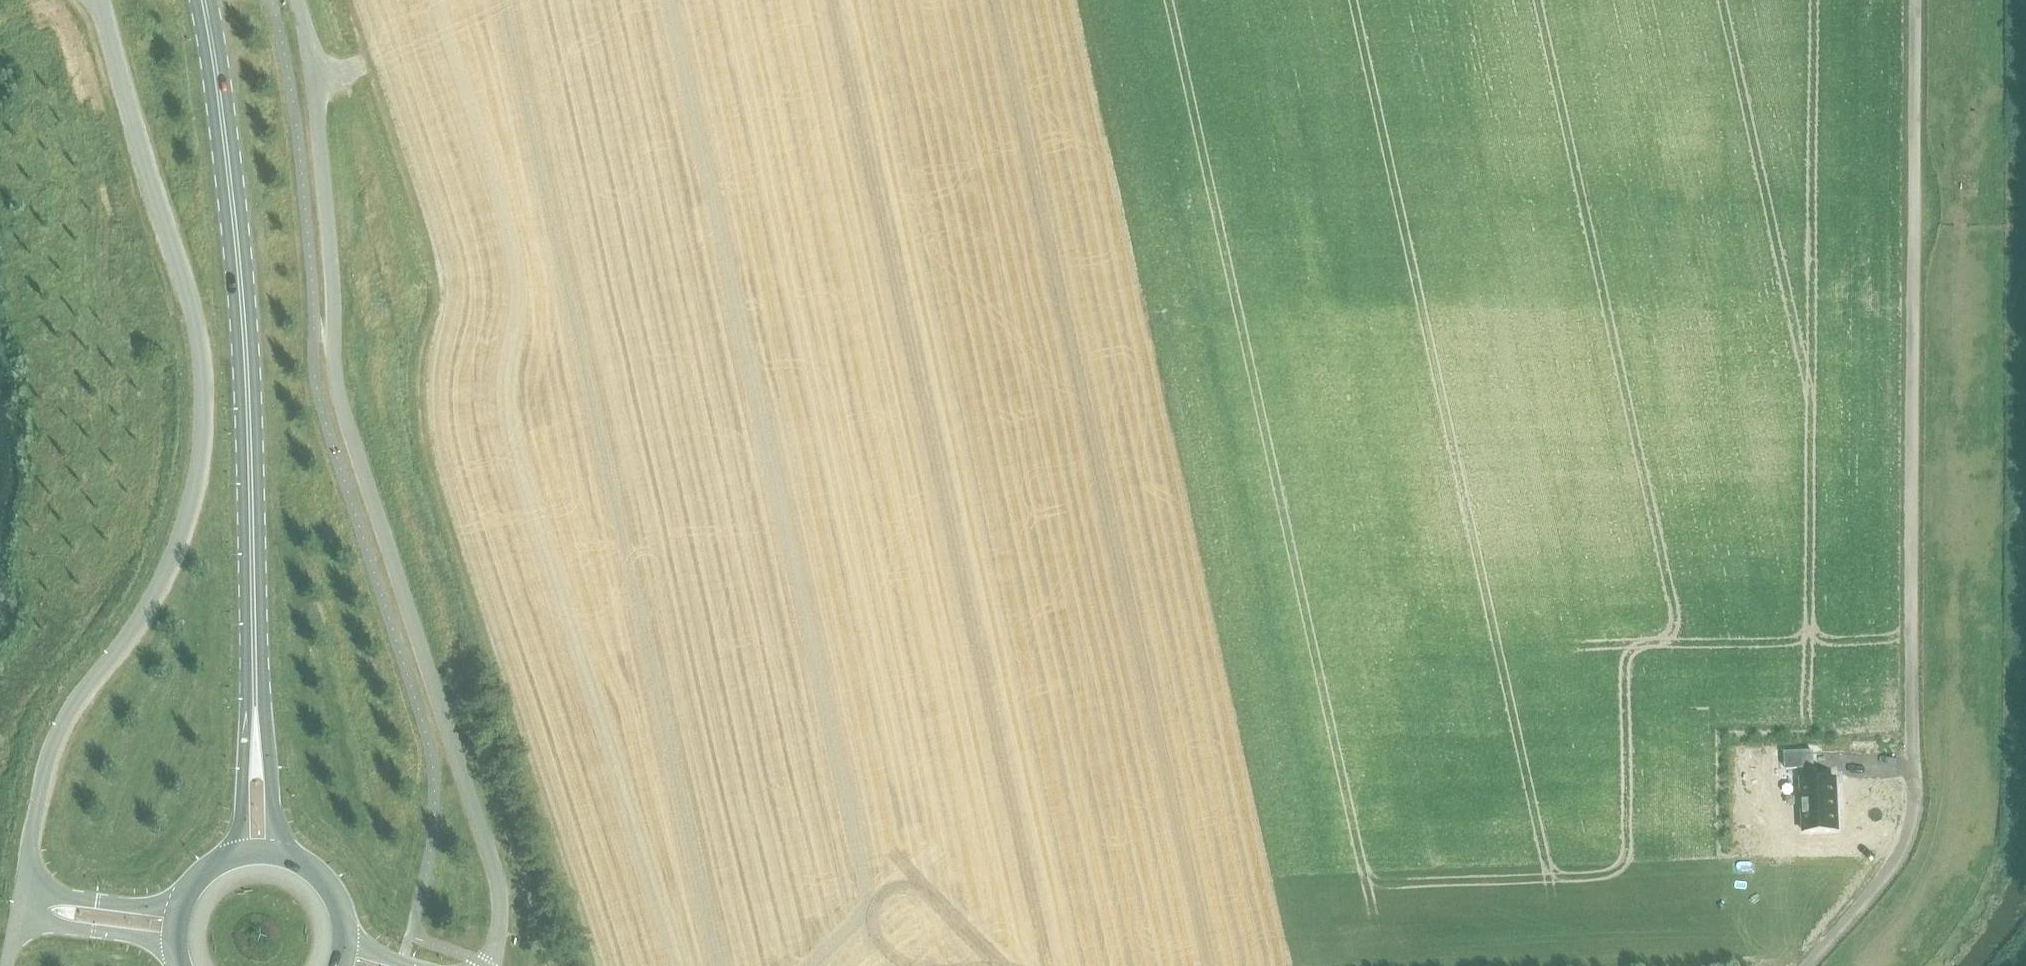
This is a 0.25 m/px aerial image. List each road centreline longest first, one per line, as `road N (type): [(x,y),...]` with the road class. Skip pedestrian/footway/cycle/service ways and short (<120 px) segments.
road 1 (residential): [(1919,0),(1914,809),(1880,888),(1810,965)]
road 2 (unclassified): [(299,0),(318,96),(336,385),(500,888),(488,965)]
road 3 (unclassified): [(19,907),(56,737),(158,588),(193,495),(202,440),(192,307),(101,0)]
road 4 (secondary): [(256,701),(248,381),(203,0)]
road 5 (unclassified): [(180,905),(19,907)]
road 6 (unclassified): [(19,907),(174,944)]
road 7 (secondary): [(256,701),(230,858)]
road 8 (secondary): [(286,855),(256,701)]

